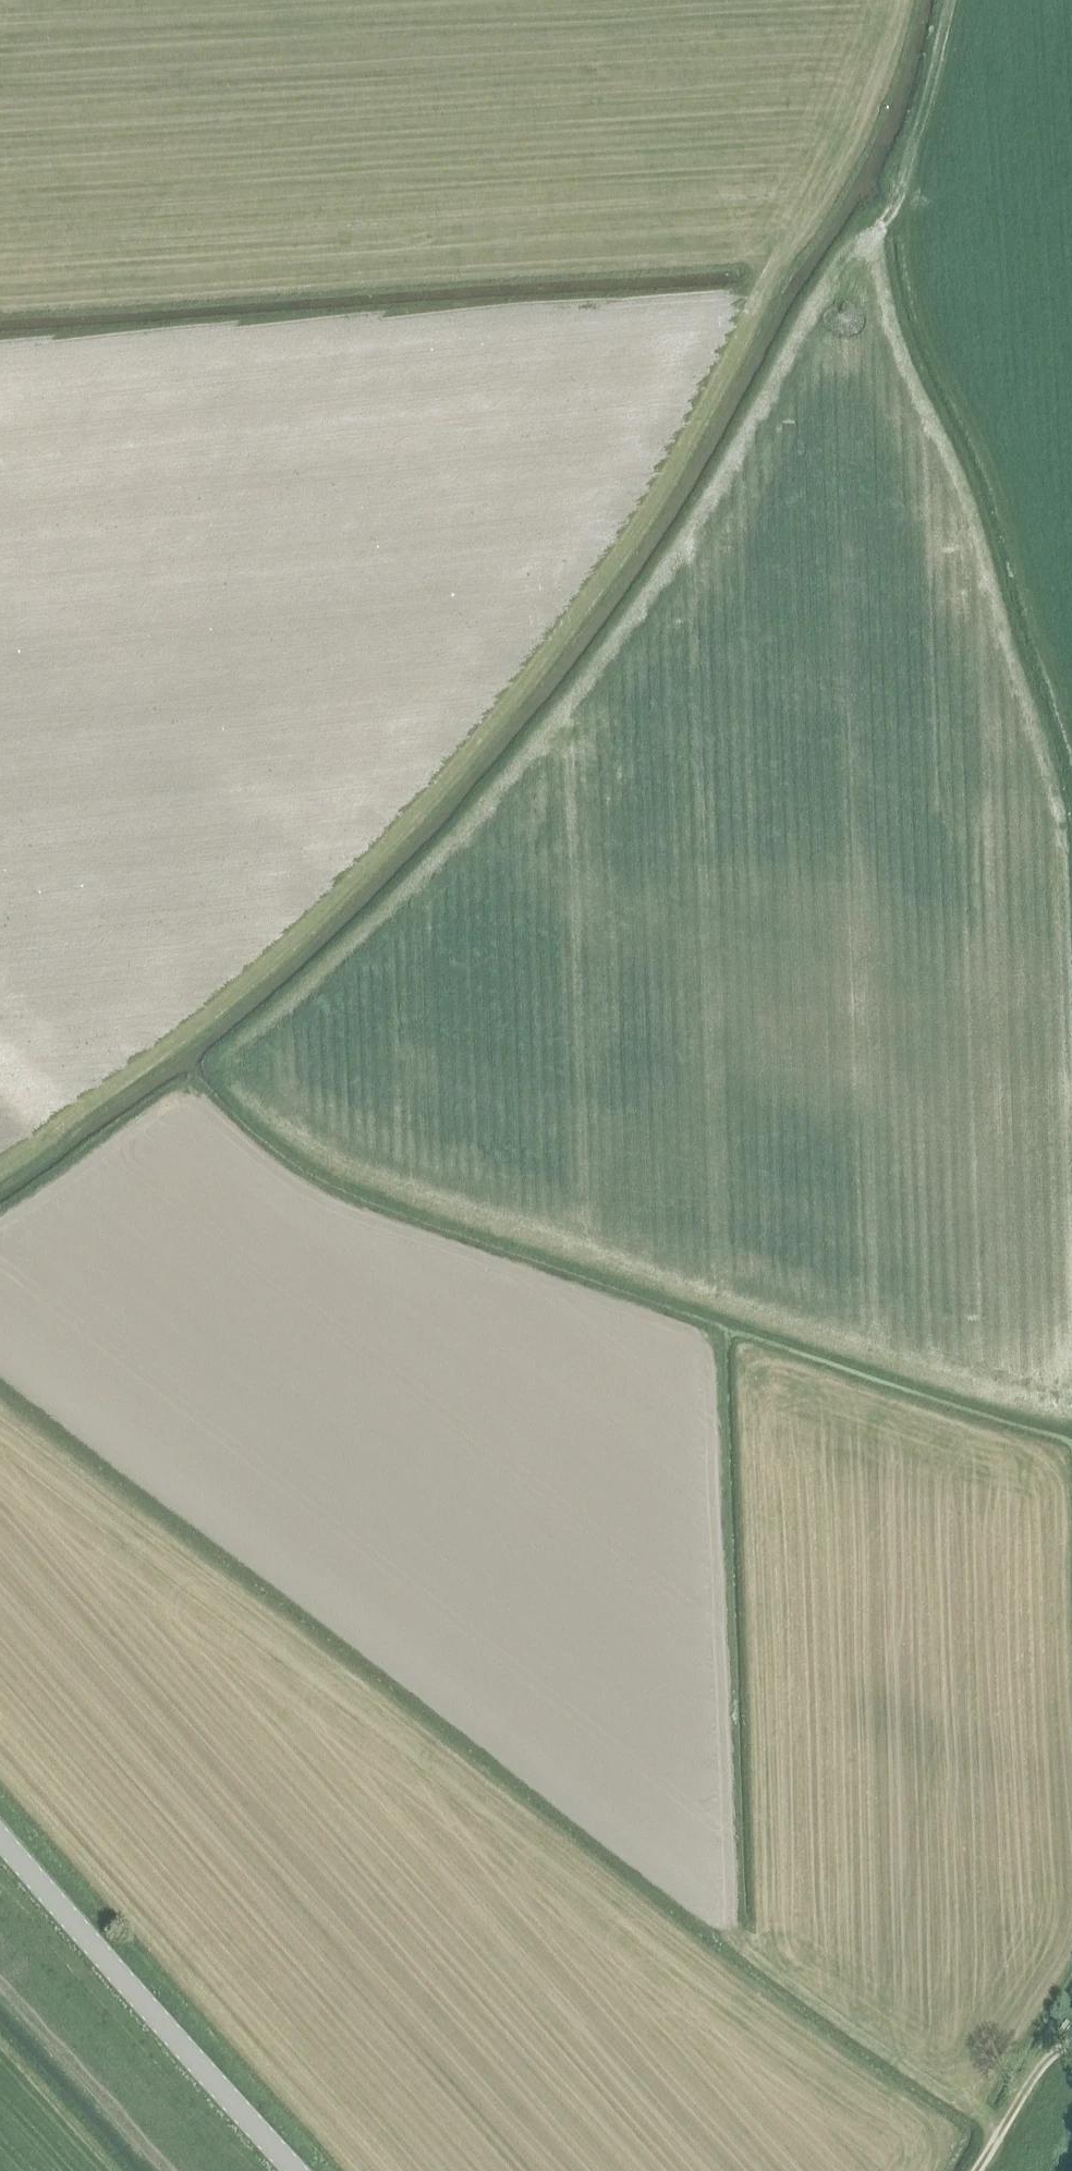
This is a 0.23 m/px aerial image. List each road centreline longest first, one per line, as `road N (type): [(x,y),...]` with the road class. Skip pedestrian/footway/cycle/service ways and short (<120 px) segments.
road 1 (tertiary): [(295,2170),(0,1838)]
road 2 (track): [(975,2170),(1056,2055)]

